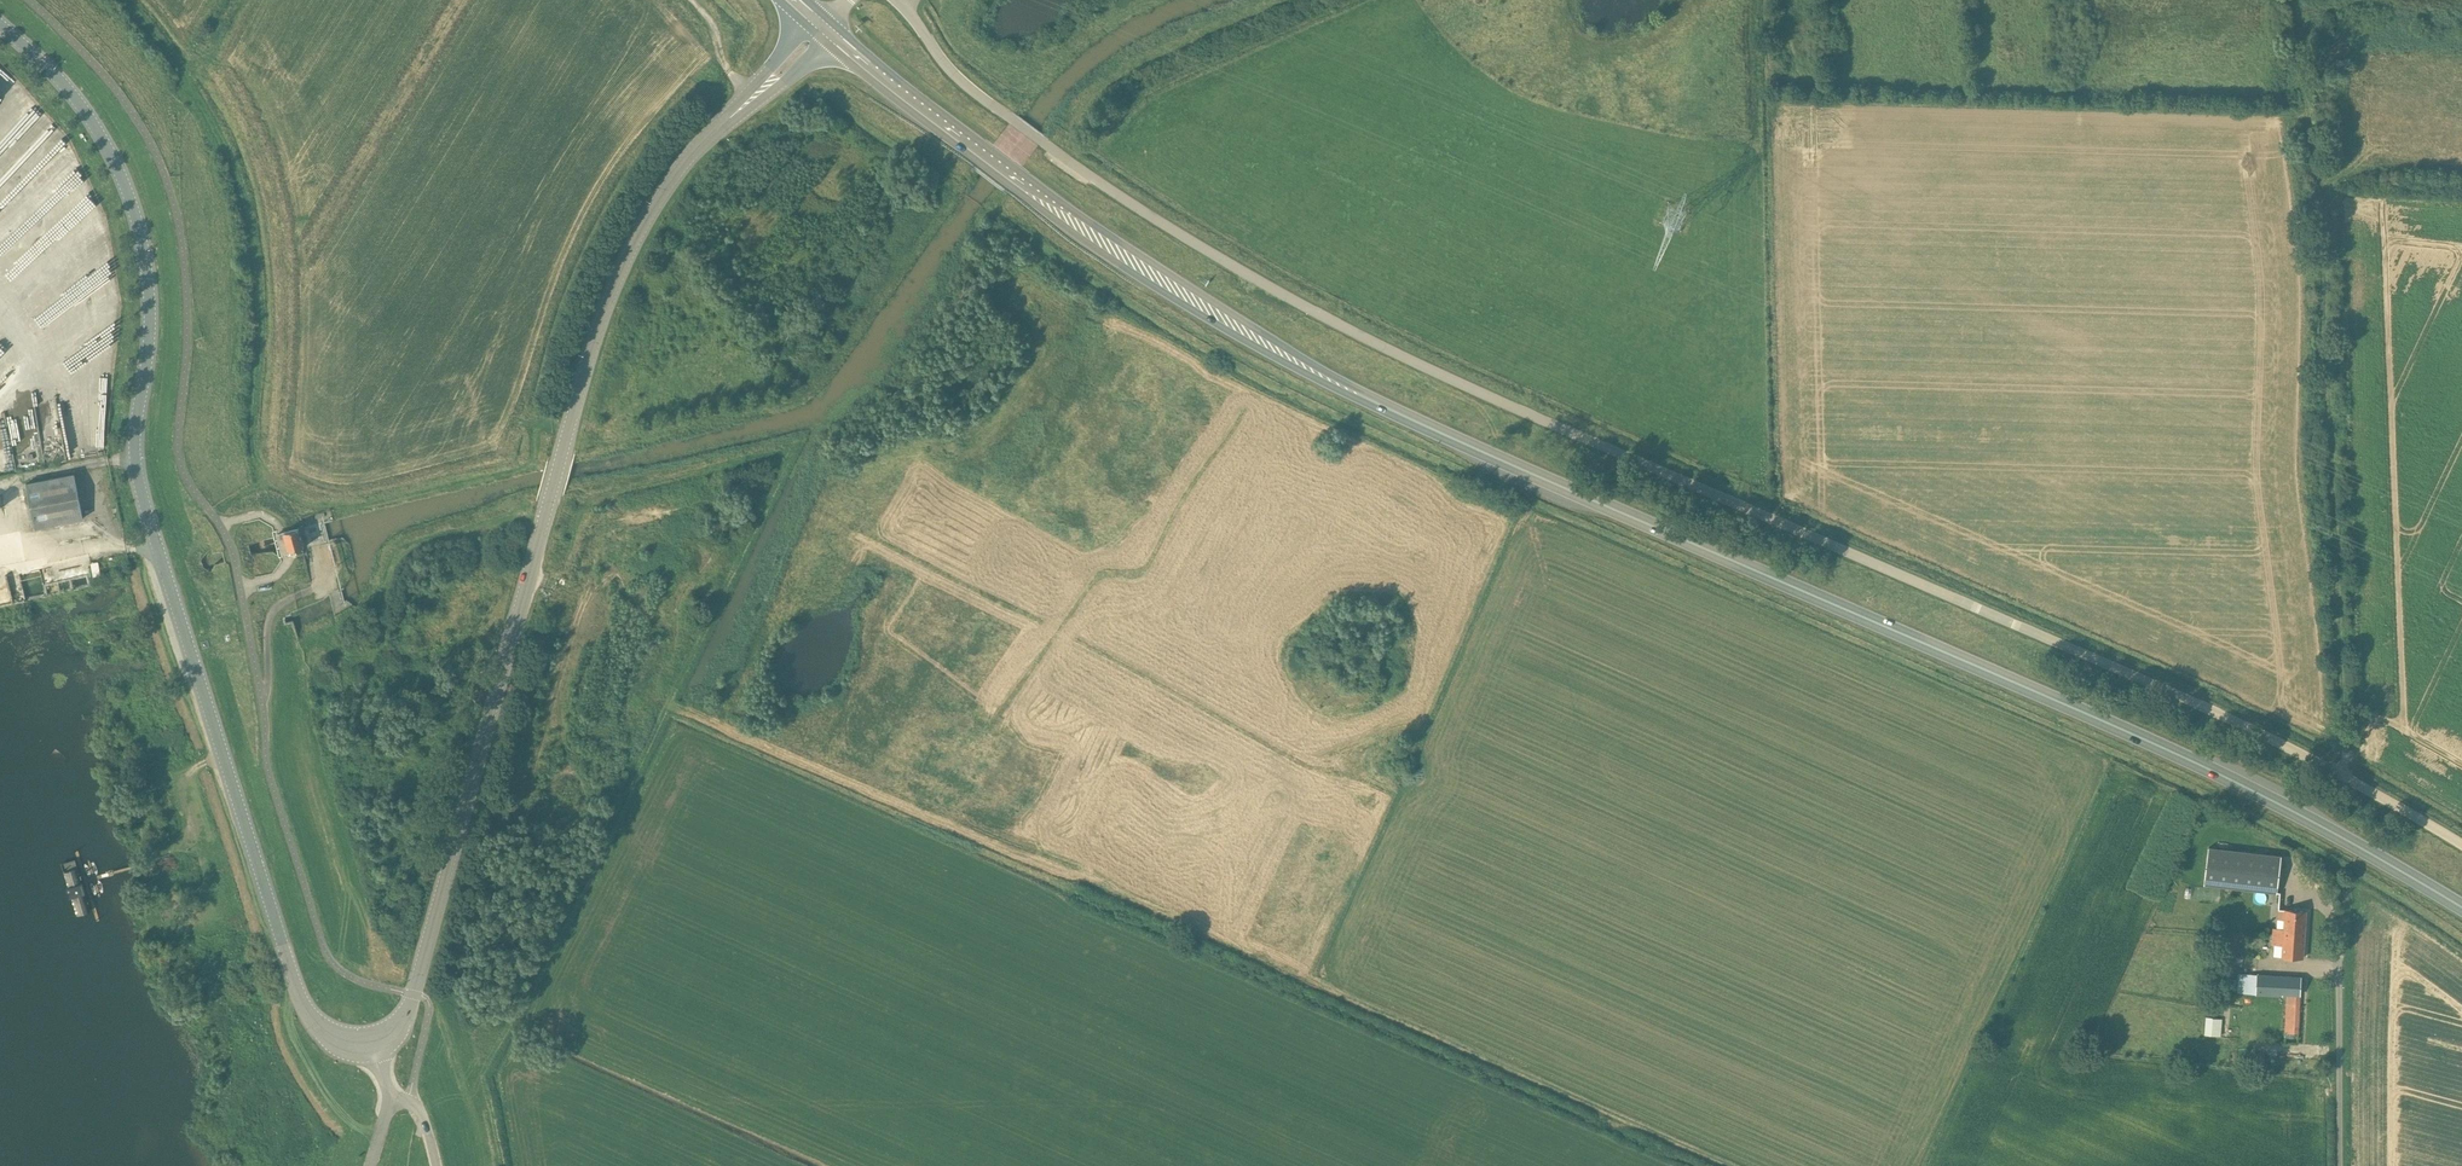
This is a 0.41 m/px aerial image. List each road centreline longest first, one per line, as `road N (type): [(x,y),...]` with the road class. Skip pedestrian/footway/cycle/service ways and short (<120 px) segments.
road 1 (unclassified): [(2461,839),(2288,742),(1476,388),(1265,286),(965,86),(897,0)]
road 2 (primary): [(2461,910),(2188,761),(1360,397),(1158,281),(917,107)]
road 3 (unclassified): [(373,1046),(326,1035),(302,999),(146,510),(135,440),(150,306),(131,199),(75,98),(0,24)]
road 4 (unclassified): [(373,1046),(399,1029),(414,995),(620,270),(699,146),(750,99)]

